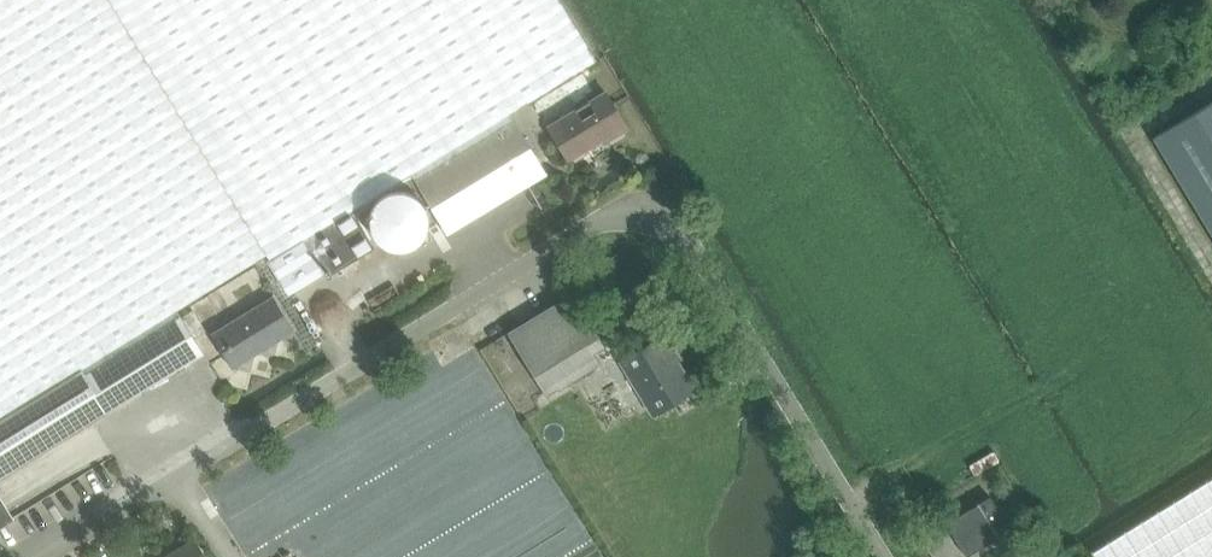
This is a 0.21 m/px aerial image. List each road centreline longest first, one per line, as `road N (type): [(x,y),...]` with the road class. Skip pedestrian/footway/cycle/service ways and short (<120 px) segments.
road 1 (unclassified): [(30,556),(602,218),(665,220)]
road 2 (unclassified): [(881,556),(698,257),(665,220)]

